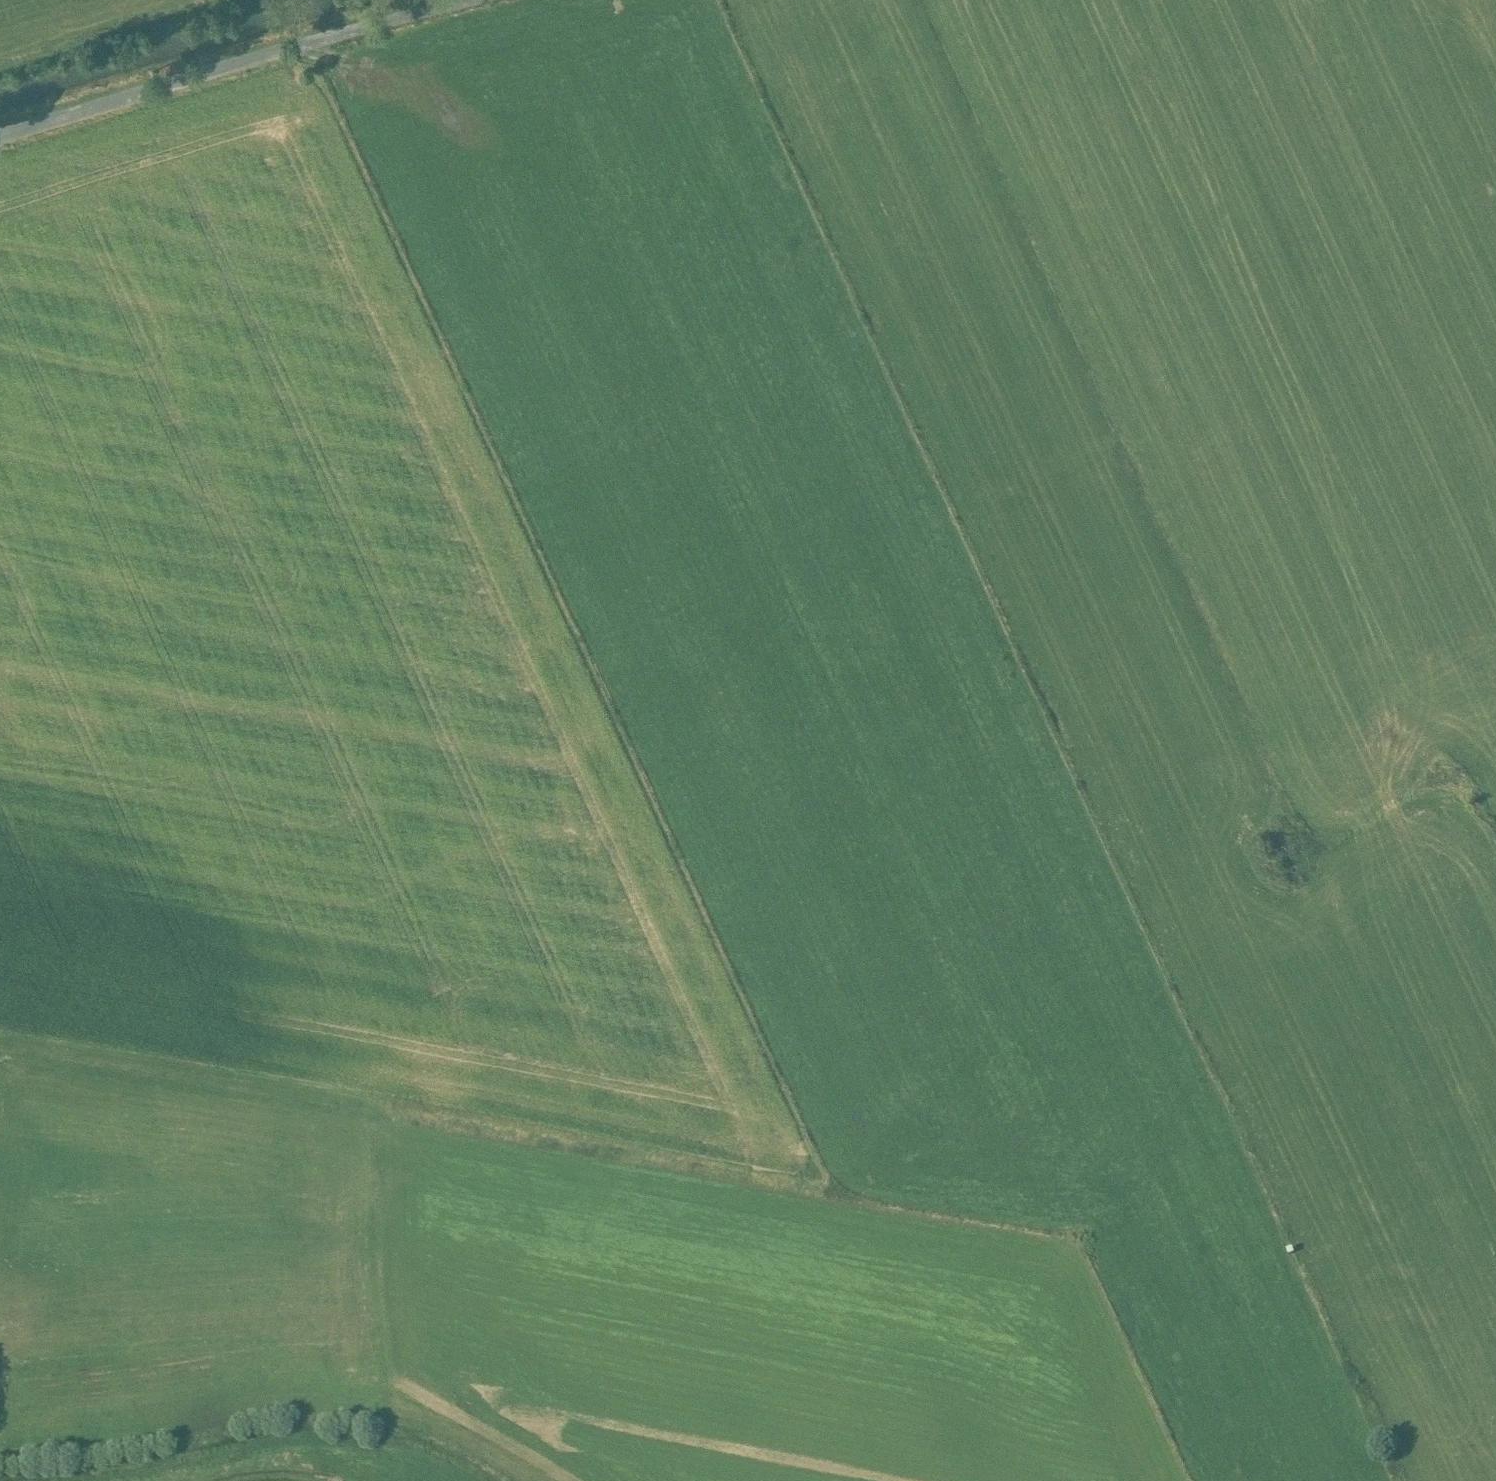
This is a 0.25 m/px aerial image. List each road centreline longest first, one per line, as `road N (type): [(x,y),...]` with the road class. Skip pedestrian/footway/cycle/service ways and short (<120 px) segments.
road 1 (track): [(483,0),(0,136)]

